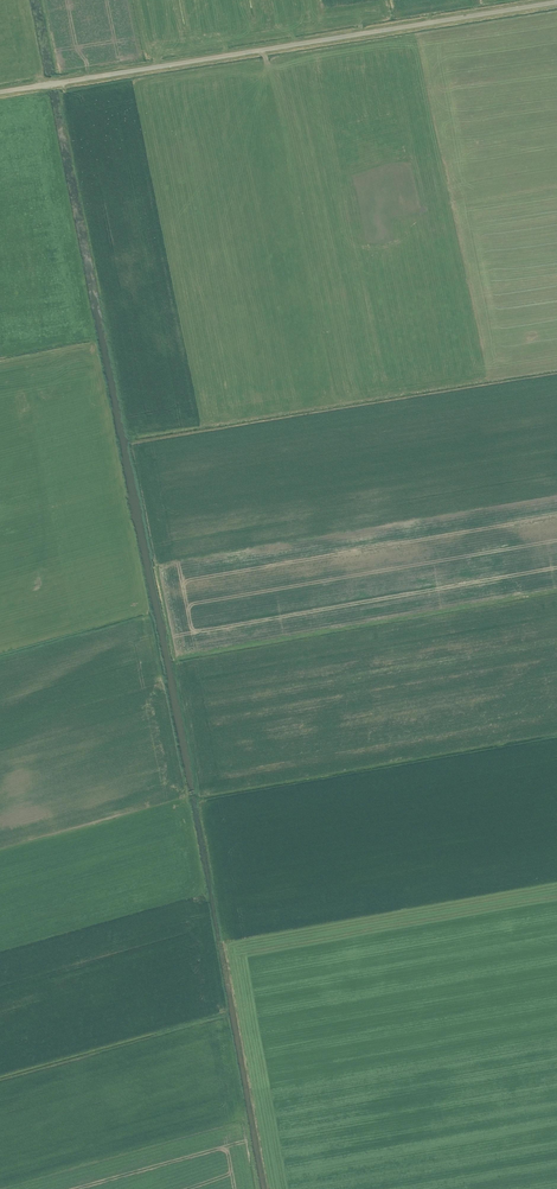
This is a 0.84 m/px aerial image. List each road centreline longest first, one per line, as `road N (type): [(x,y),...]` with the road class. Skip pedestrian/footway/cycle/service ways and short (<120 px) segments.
road 1 (unclassified): [(0,92),(556,2)]

